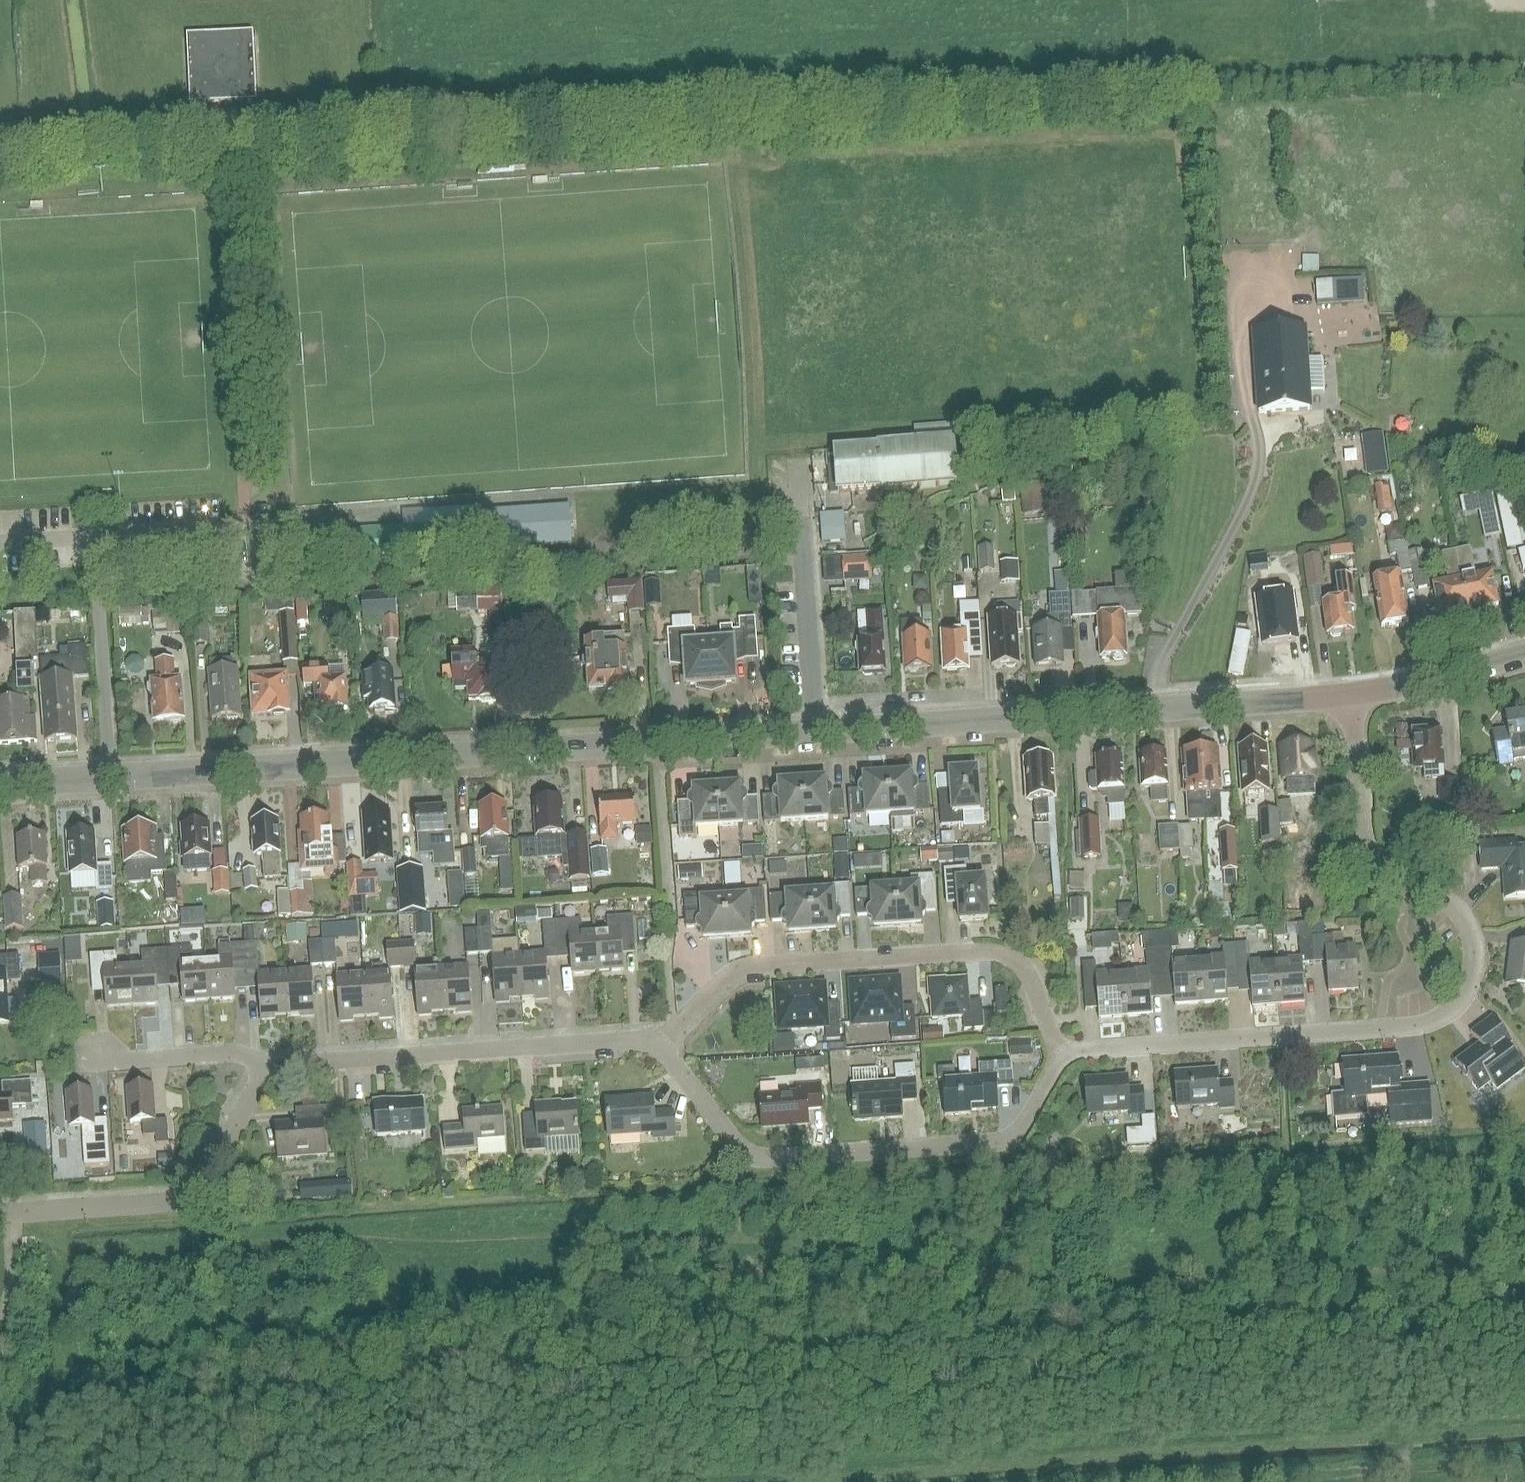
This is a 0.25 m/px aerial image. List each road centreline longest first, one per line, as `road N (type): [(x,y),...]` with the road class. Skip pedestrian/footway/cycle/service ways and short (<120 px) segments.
road 1 (tertiary): [(0,783),(1351,696)]
road 2 (residential): [(1056,1058),(1141,1039),(1406,1020),(1451,1005),(1461,956),(1452,916),(1438,894),(1378,860),(1359,838),(1351,696)]
road 3 (residential): [(1056,1058),(1019,974),(992,957),(762,966),(720,976),(652,1040)]
road 4 (residential): [(652,1040),(742,1140),(790,1153),(991,1135),(1030,1108),(1056,1058)]
road 5 (residential): [(264,1057),(652,1040)]
road 6 (residential): [(34,1211),(177,1200),(202,1177),(264,1057)]
road 7 (residential): [(83,1062),(264,1057)]
road 8 (tertiary): [(1351,696),(1524,658)]

